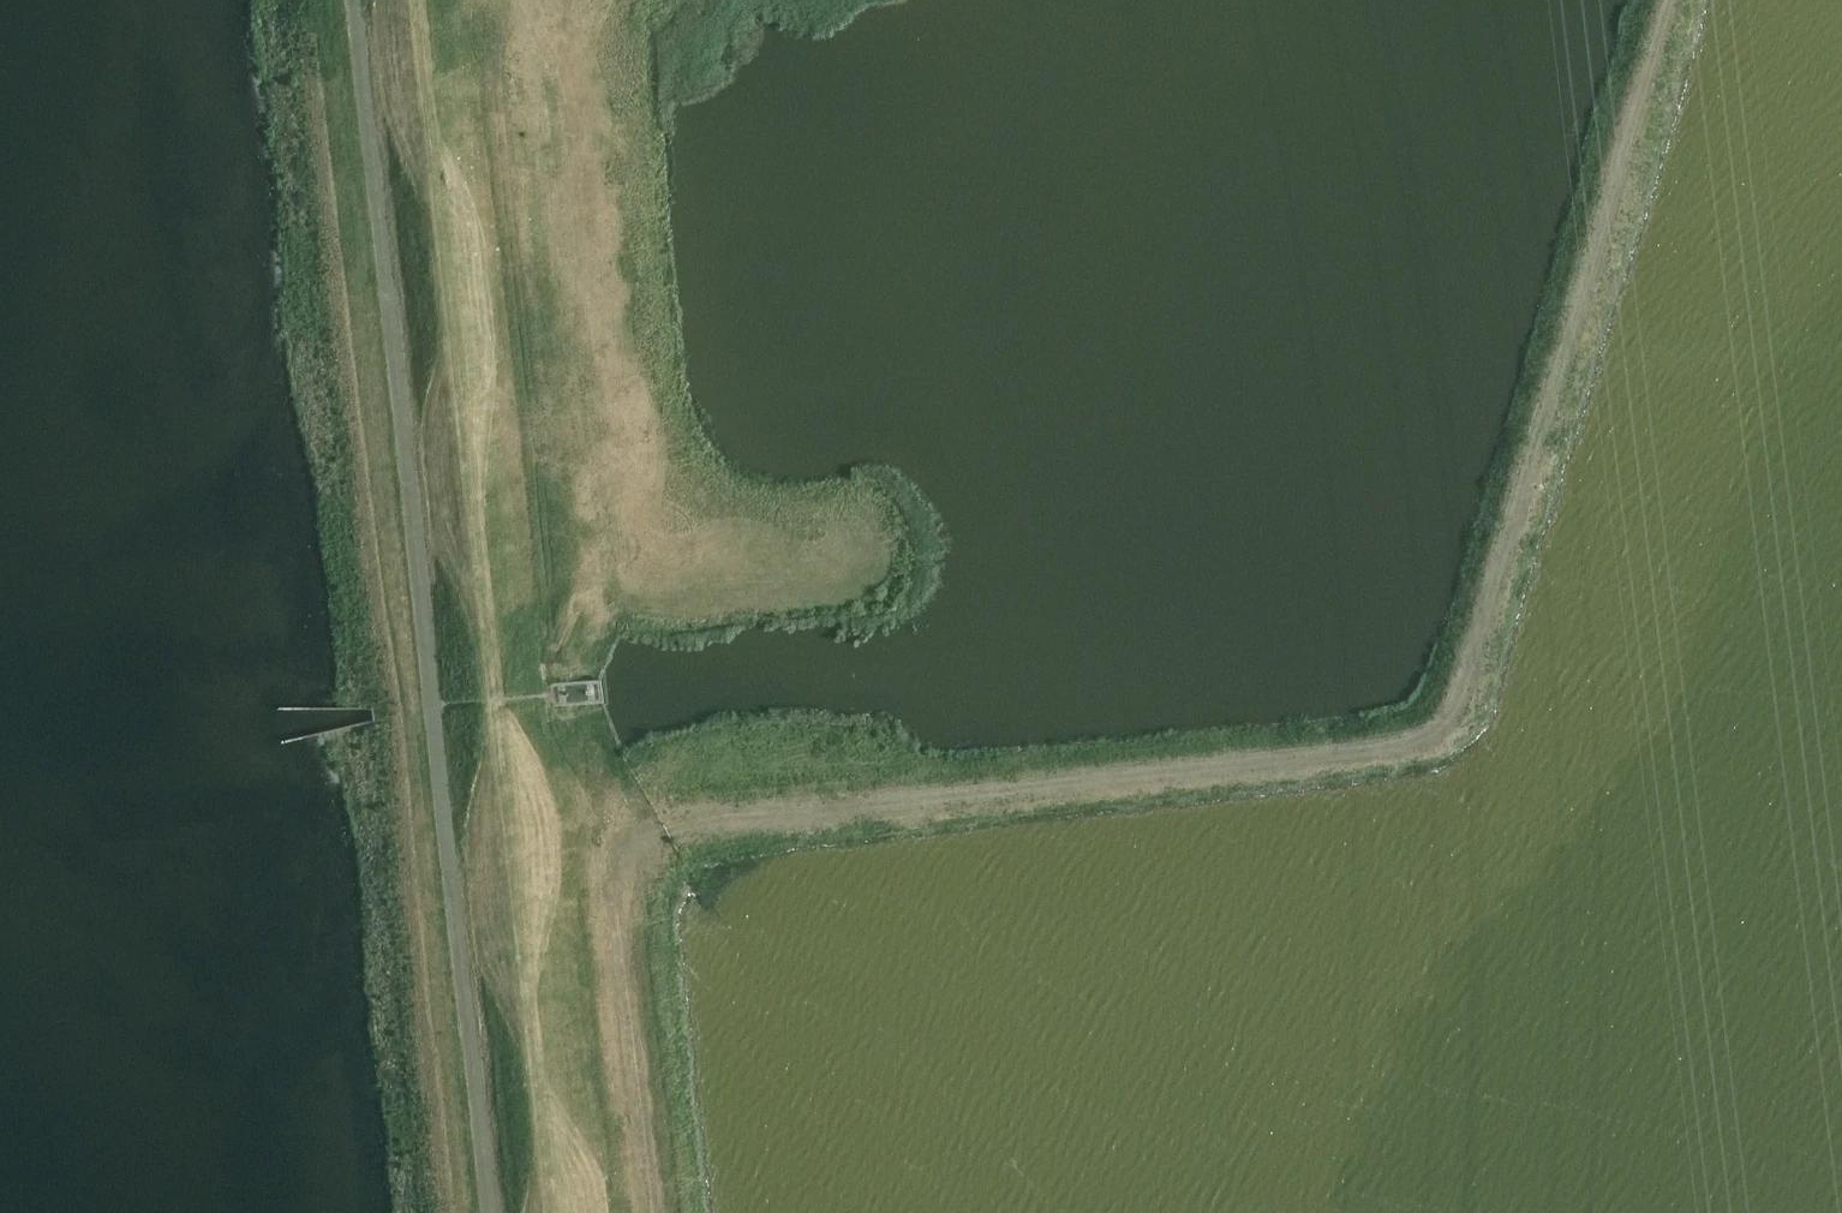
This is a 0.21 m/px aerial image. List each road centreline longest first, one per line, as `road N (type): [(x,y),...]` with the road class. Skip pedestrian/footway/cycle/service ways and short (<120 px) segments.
road 1 (unclassified): [(490,1212),(355,0)]

